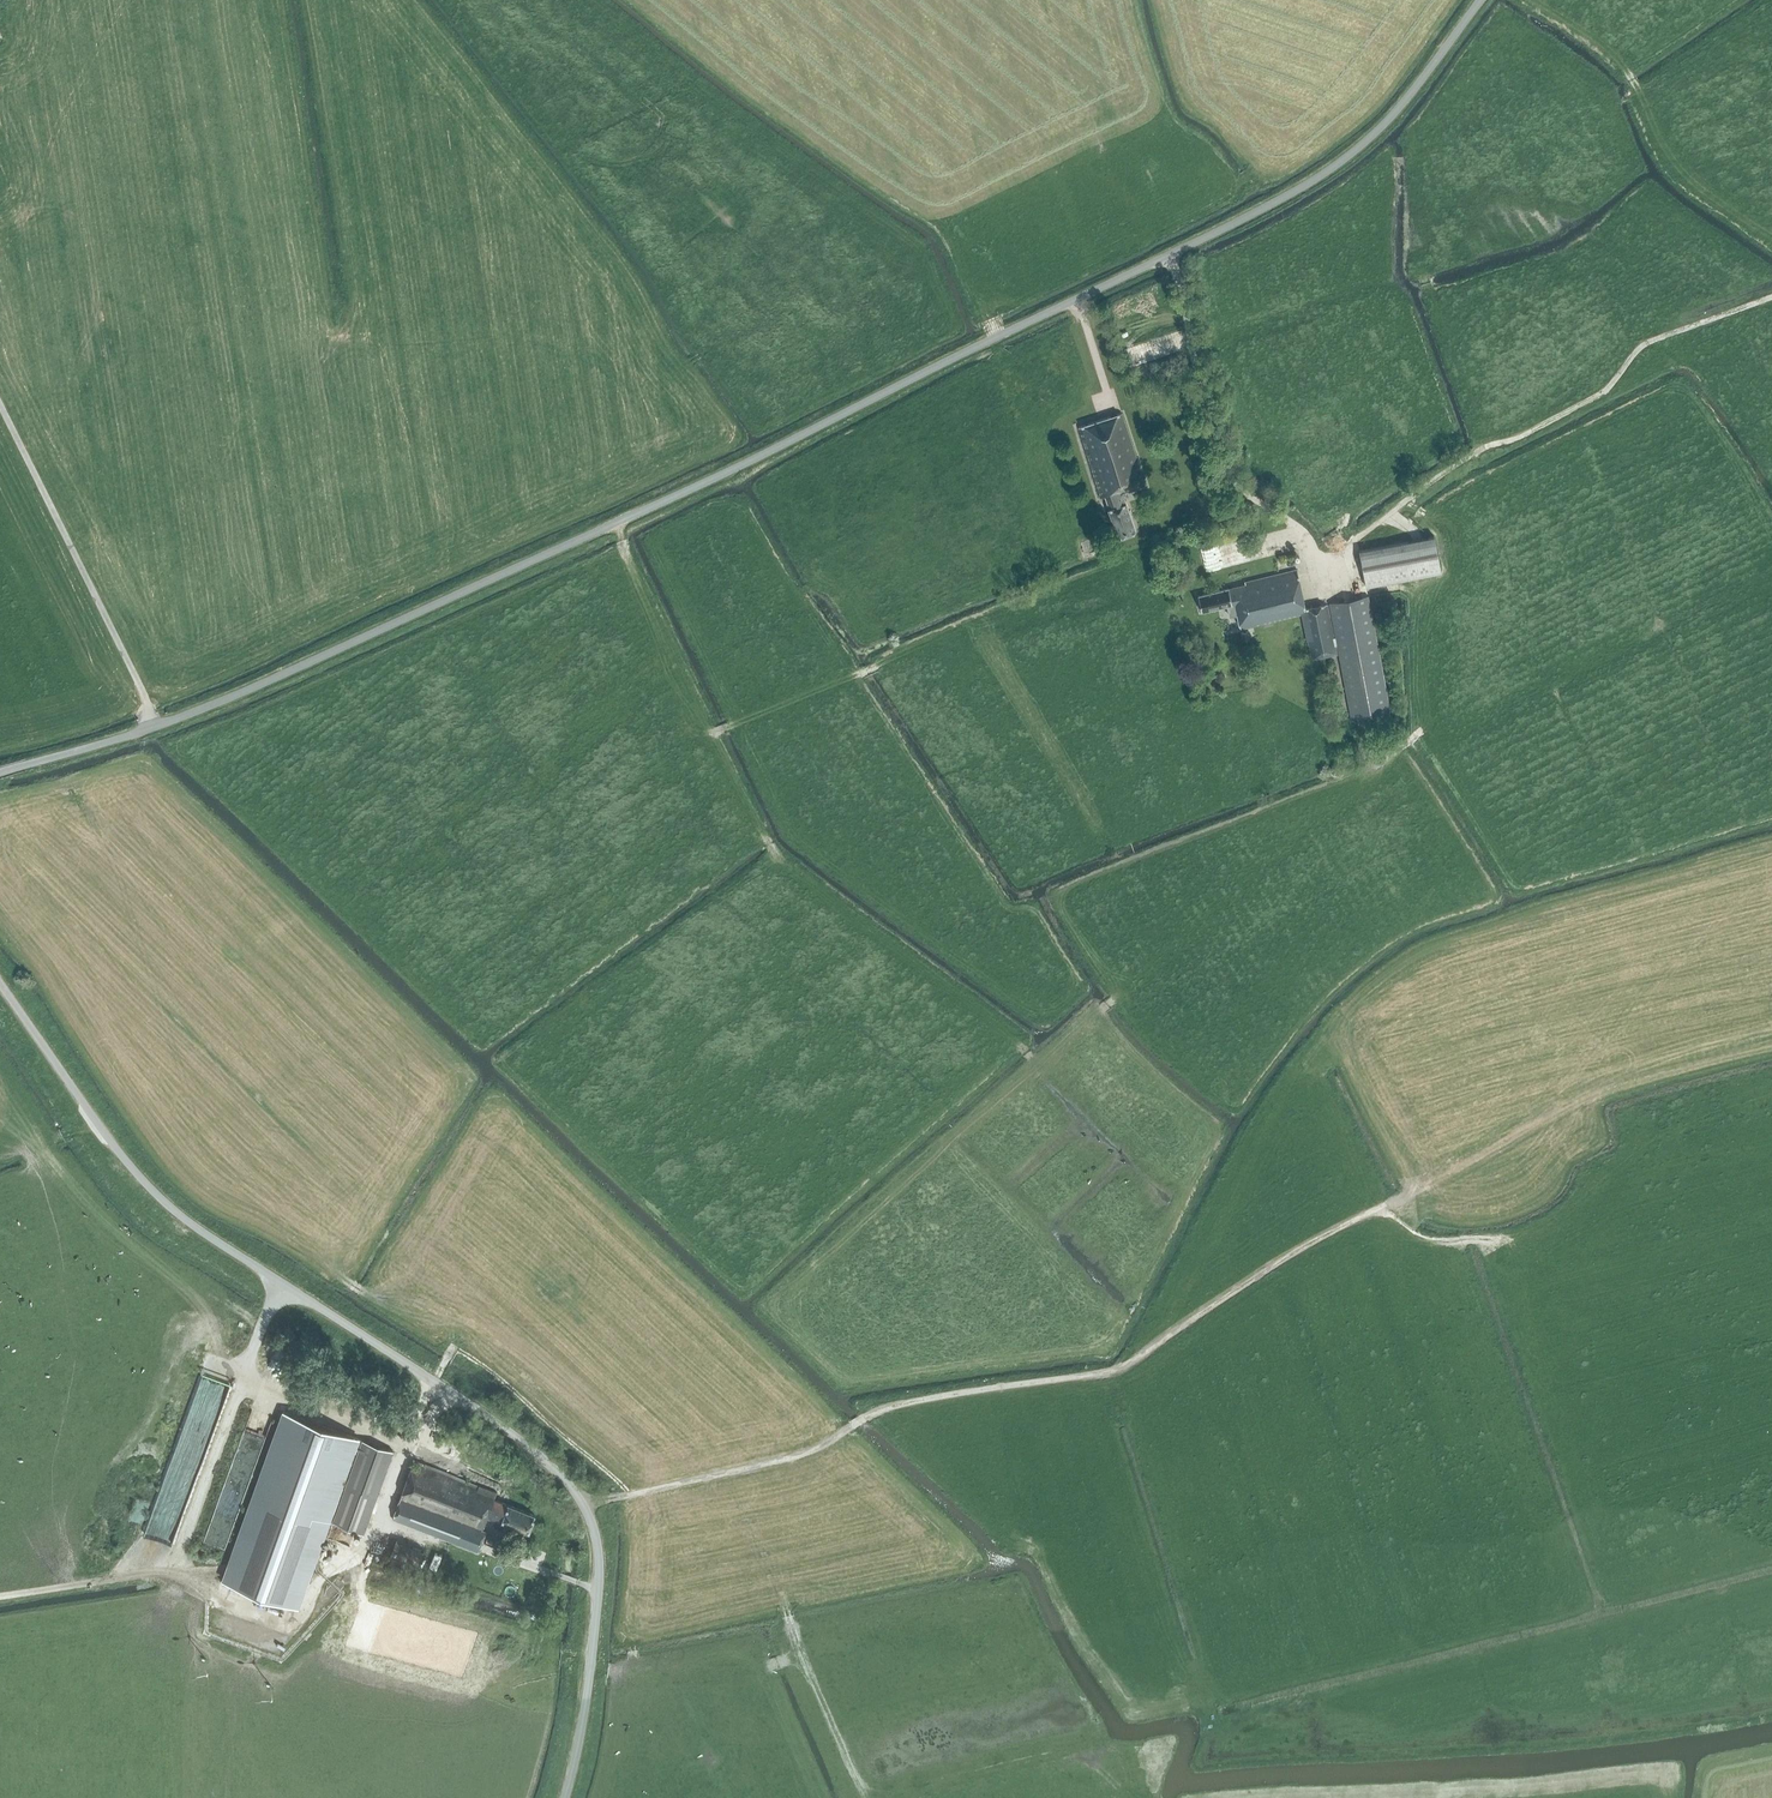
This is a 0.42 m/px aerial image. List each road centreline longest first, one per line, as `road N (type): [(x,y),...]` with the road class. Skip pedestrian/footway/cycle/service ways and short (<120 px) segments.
road 1 (unclassified): [(0,772),(251,692),(790,443),(1258,212),(1357,151),(1394,116),(1482,0)]
road 2 (unclassified): [(565,1797),(598,1589),(597,1541),(584,1503),(507,1431),(184,1224),(117,1154),(0,983)]
road 3 (track): [(584,1503),(814,1452),(908,1403),(1122,1370),(1310,1244),(1416,1189)]
road 4 (track): [(628,1497),(497,1378),(453,1352),(430,1382),(367,1556),(334,1549),(294,1617),(181,1577),(0,1598)]
road 5 (track): [(1315,587),(1351,547),(1455,469),(1610,389),(1644,346),(1771,298)]

